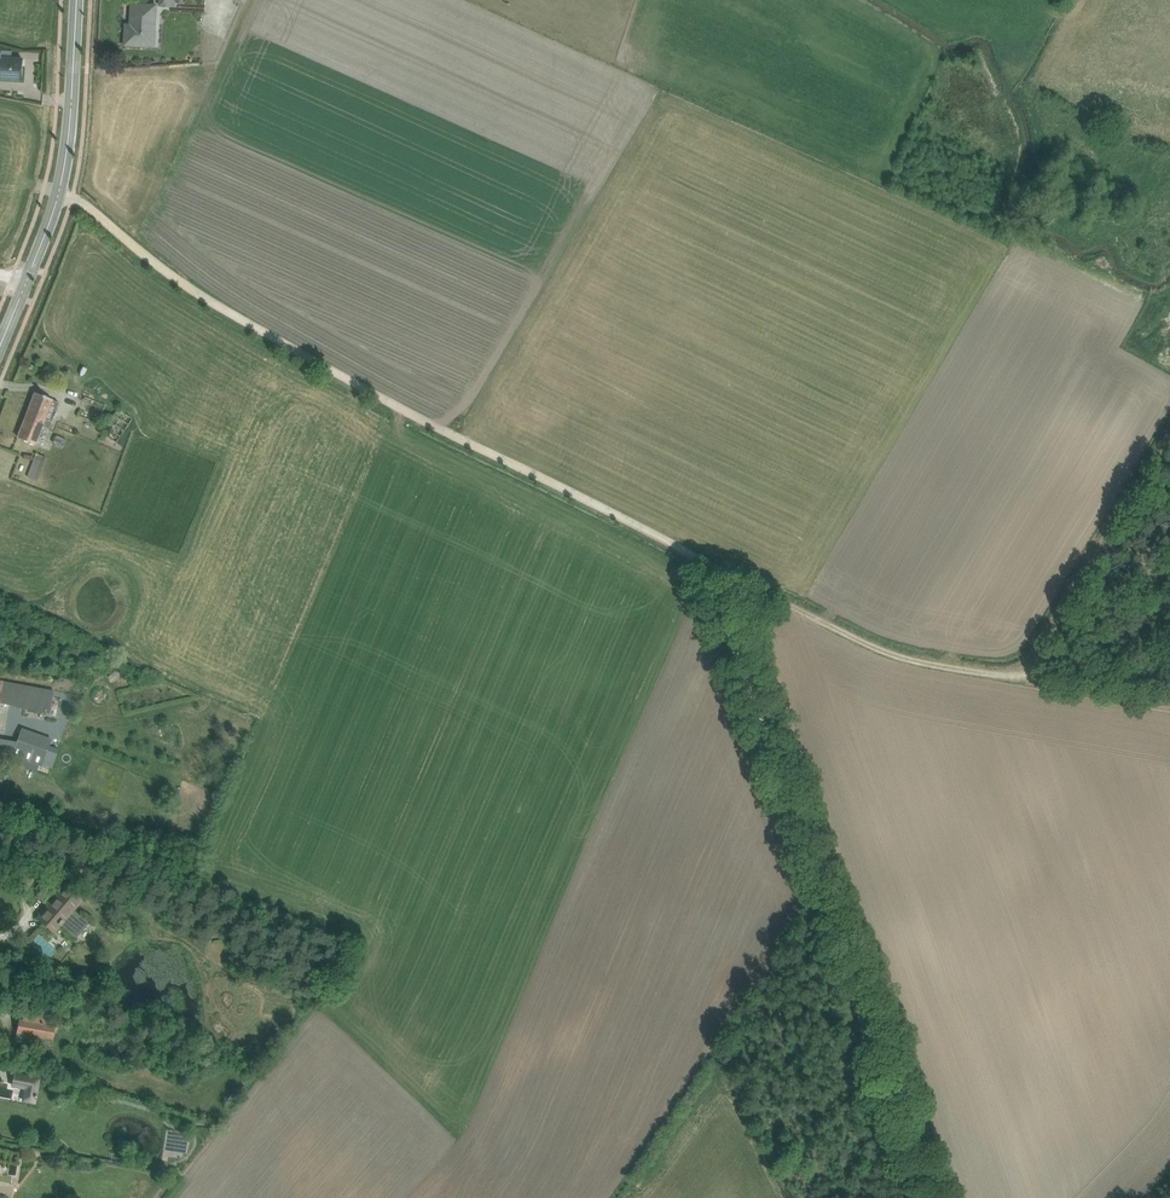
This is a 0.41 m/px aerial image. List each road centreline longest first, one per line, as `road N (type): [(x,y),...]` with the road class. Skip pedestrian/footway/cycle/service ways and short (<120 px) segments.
road 1 (track): [(73,198),(212,302),(709,564)]
road 2 (track): [(939,1197),(709,564)]
road 3 (track): [(709,564),(897,662),(1013,678),(1037,663),(1169,445)]
road 4 (primary): [(26,284),(62,192),(77,0)]
road 5 (track): [(1013,678),(1169,707)]

